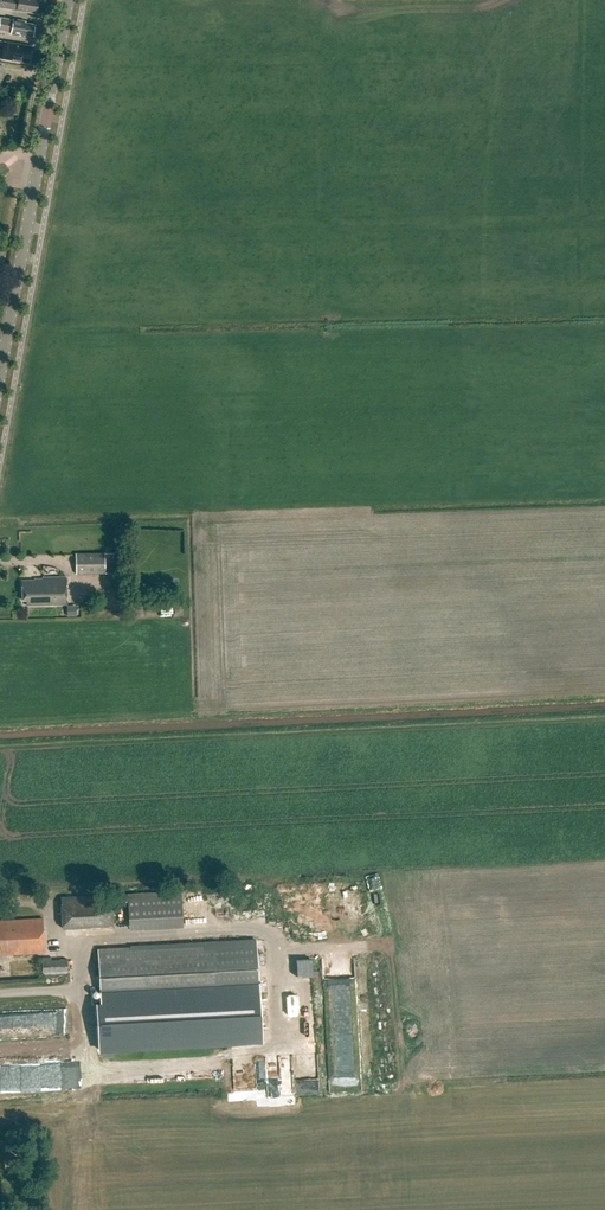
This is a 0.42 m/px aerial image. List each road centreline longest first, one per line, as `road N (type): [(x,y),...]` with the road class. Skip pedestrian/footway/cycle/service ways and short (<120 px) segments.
road 1 (secondary): [(0,380),(68,0)]

